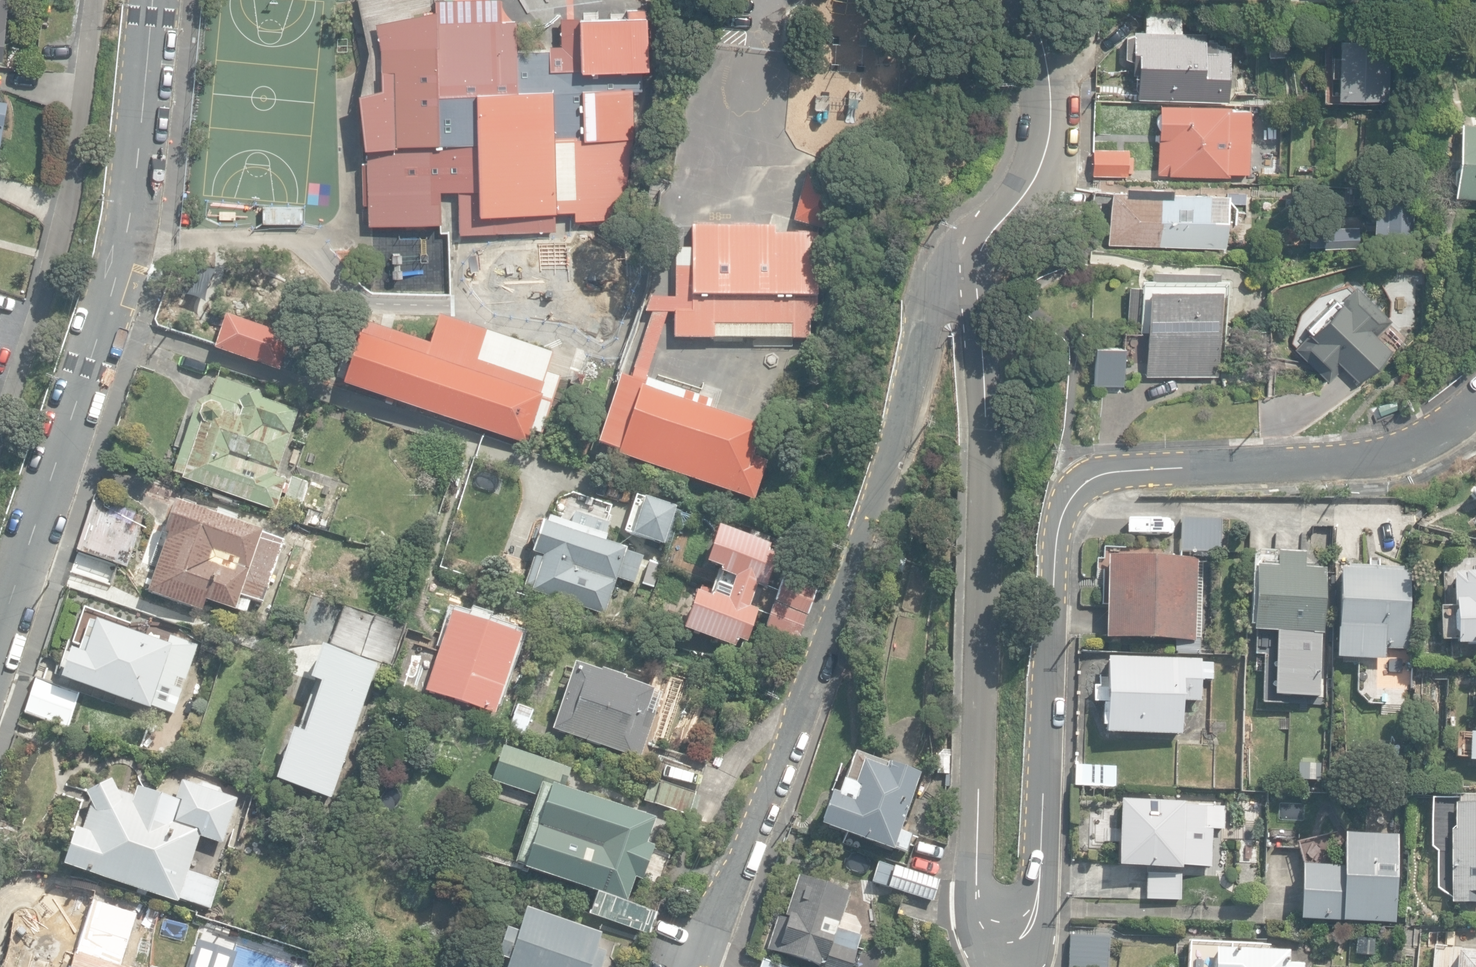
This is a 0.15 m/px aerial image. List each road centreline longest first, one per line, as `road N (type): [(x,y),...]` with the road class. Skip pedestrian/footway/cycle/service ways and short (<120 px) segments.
road 1 (residential): [(1475,404),(1422,445),(1393,456),(1136,470),(1099,477),(1075,496),(1057,532),(1038,888),(1032,911),(1006,926)]
road 2 (residential): [(939,280),(758,822),(694,966)]
road 3 (residential): [(1006,926),(985,918),(973,880),(982,450),(970,334),(961,303),(939,280)]
road 4 (residential): [(0,627),(125,245),(152,0)]
road 5 (residential): [(1018,0),(1033,82),(1031,153),(1008,189),(968,225),(939,280)]

